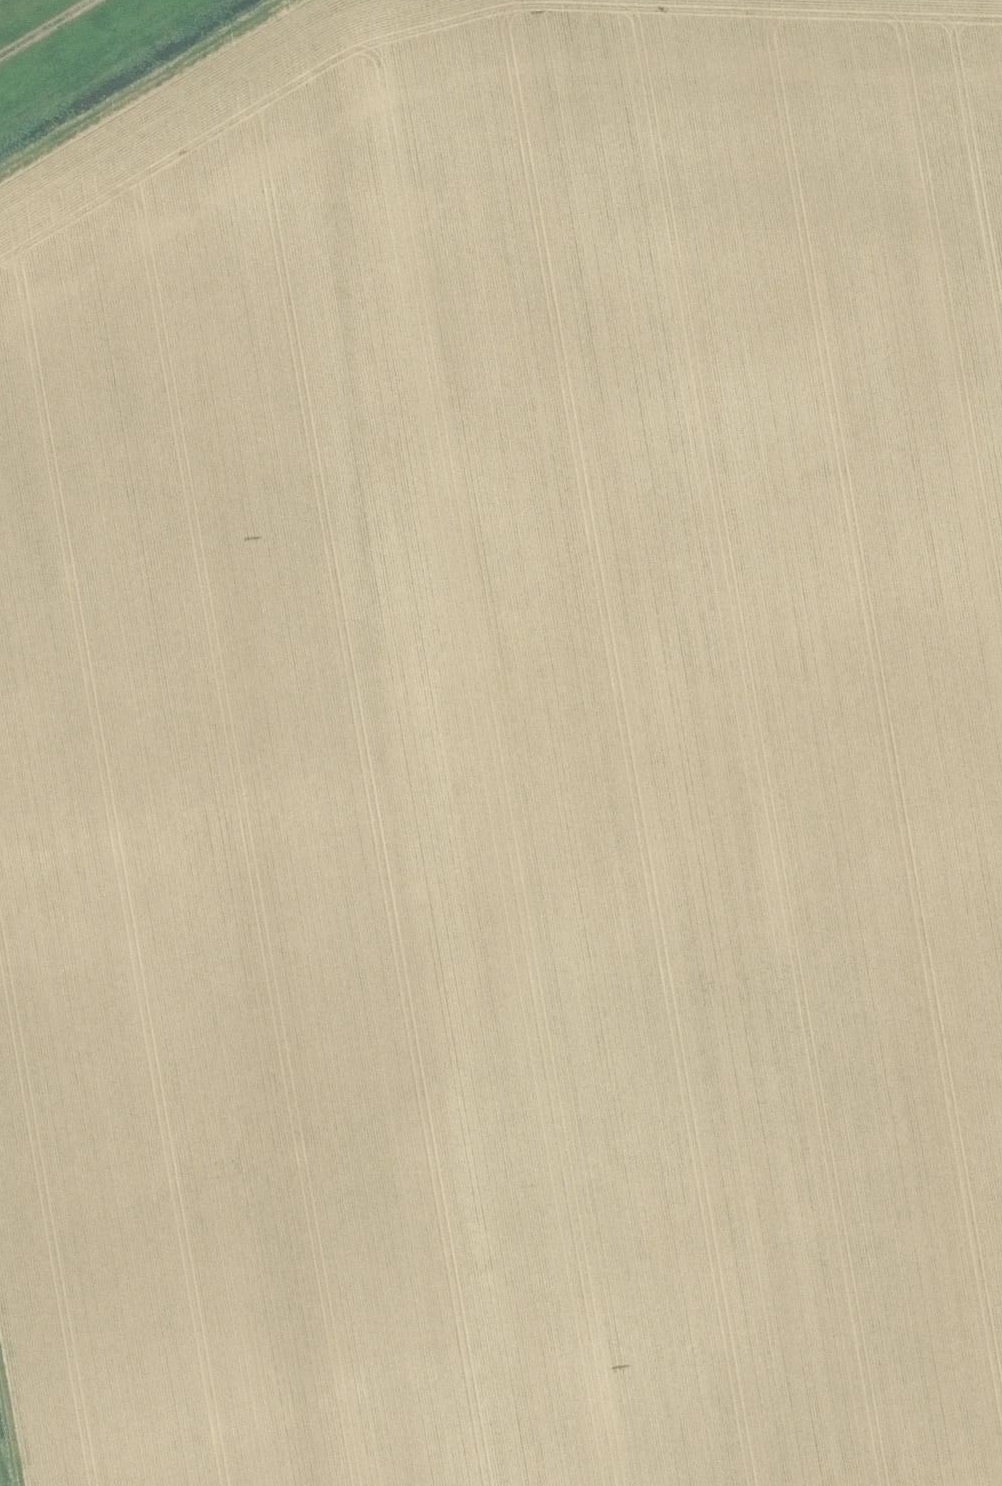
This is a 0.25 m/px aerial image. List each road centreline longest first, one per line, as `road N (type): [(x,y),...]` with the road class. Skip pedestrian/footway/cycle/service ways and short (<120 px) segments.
road 1 (track): [(0,77),(126,0)]

